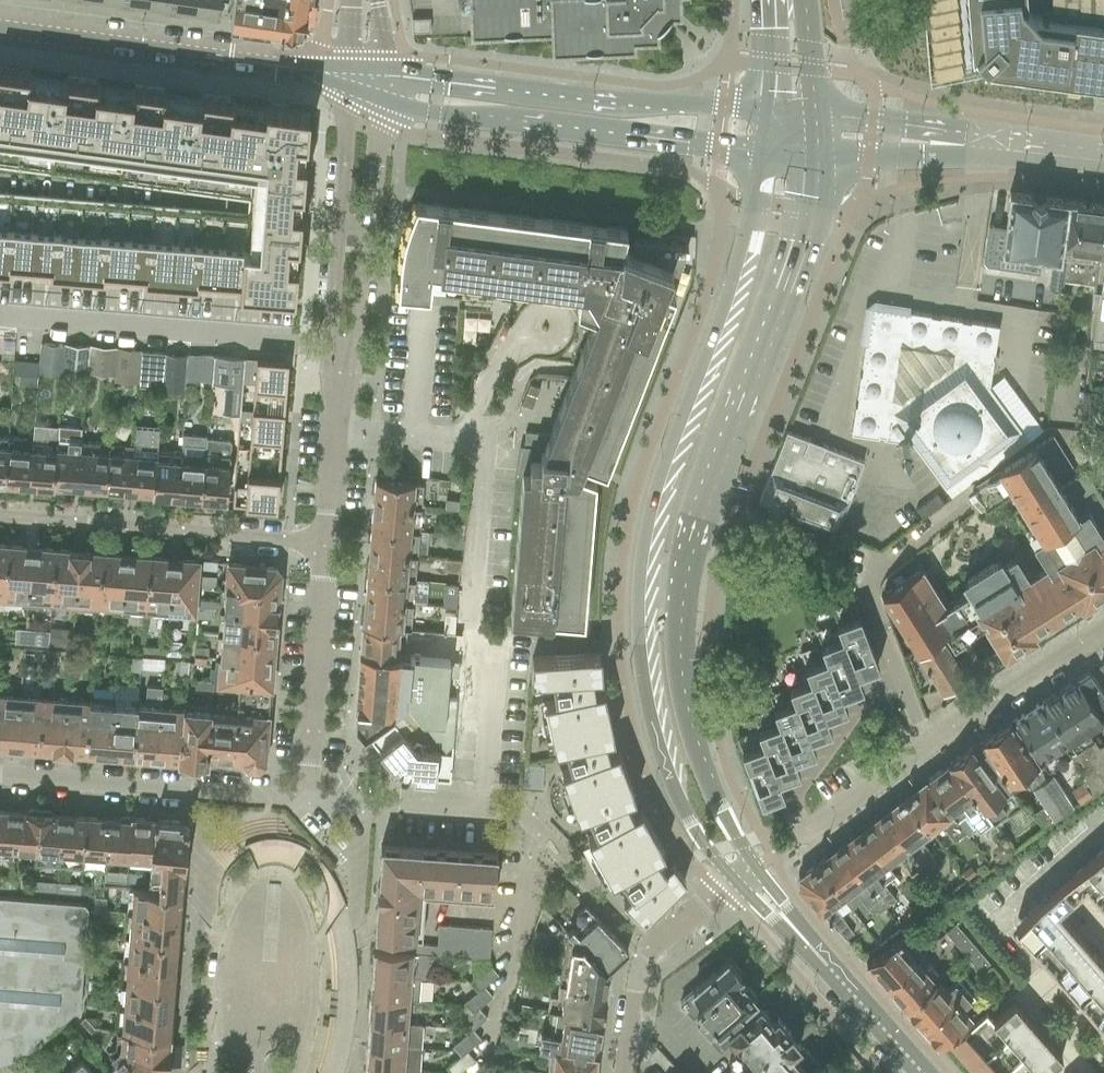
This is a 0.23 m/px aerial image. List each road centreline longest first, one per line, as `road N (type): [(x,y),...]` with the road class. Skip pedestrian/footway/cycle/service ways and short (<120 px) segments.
road 1 (secondary): [(761,154),(733,274),(659,475),(636,609),(654,749),(678,808),(734,882)]
road 2 (secondary): [(756,867),(709,797),(689,741),(677,677),(679,609),(711,492),(809,238),(818,158)]
road 3 (tertiary): [(386,87),(422,112),(761,154)]
road 4 (tertiary): [(765,105),(617,102),(417,79),(386,87)]
road 5 (residential): [(803,835),(927,743),(1103,631)]
road 6 (tertiary): [(347,81),(0,34)]
road 7 (residential): [(0,516),(324,543)]
road 8 (residential): [(305,801),(0,776)]
road 9 (unclassified): [(347,81),(330,335),(341,350)]
road 10 (residential): [(364,806),(358,905),(342,927),(347,996),(334,1072)]
road 11 (unclassified): [(341,350),(357,335),(386,87)]
road 12 (residential): [(305,801),(324,543)]
road 13 (residential): [(621,1072),(643,962),(734,882)]
road 14 (residential): [(544,841),(506,807),(398,799),(364,806)]
road 15 (unclassified): [(324,543),(341,350)]
road 16 (secondary): [(922,1072),(808,945)]
road 17 (tertiary): [(980,147),(815,111)]
road 18 (tertiary): [(818,158),(927,158),(980,147)]
road 19 (tertiary): [(1103,161),(980,147)]

